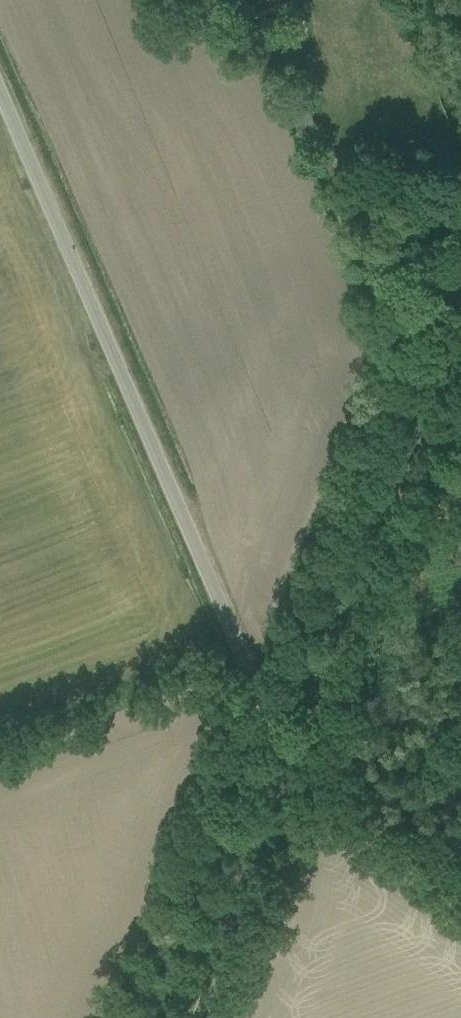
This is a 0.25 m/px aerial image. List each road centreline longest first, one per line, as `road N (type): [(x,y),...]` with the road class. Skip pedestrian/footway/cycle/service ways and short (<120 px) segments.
road 1 (unclassified): [(0,98),(276,740),(280,770),(273,795),(187,1017)]
road 2 (track): [(460,317),(280,770)]

